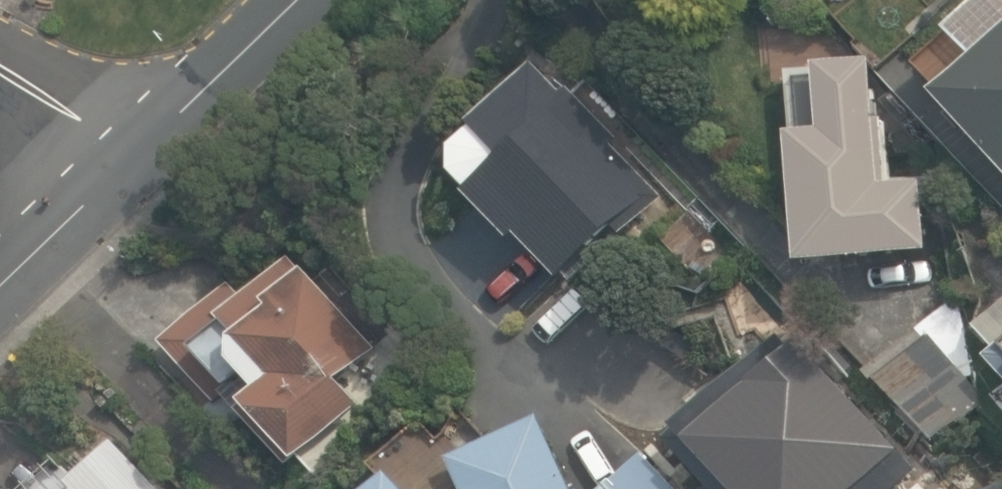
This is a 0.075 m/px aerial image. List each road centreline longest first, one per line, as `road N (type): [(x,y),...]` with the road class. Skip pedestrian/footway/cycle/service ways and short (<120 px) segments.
road 1 (residential): [(153,149),(0,298)]
road 2 (residential): [(305,0),(153,149)]
road 3 (residential): [(153,149),(0,64)]

